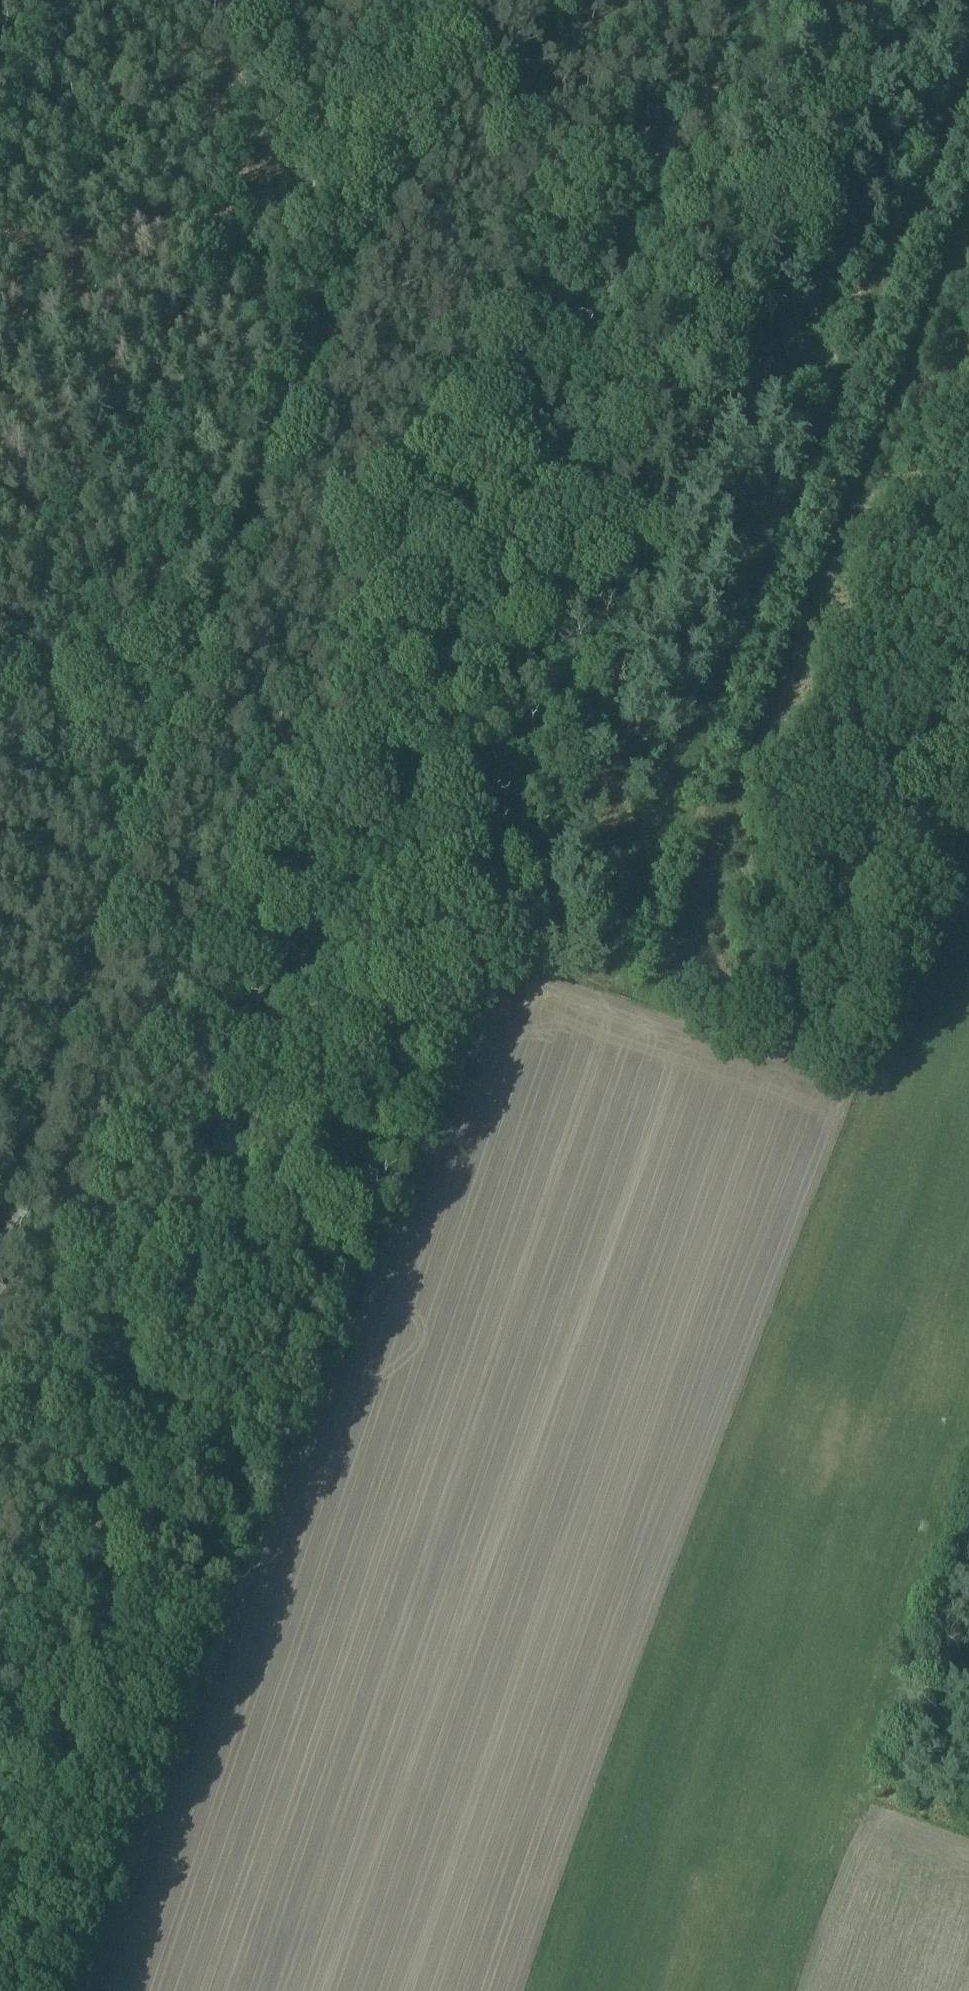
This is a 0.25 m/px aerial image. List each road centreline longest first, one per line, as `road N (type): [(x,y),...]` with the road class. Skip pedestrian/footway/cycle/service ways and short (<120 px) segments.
road 1 (track): [(0,1247),(456,0)]

